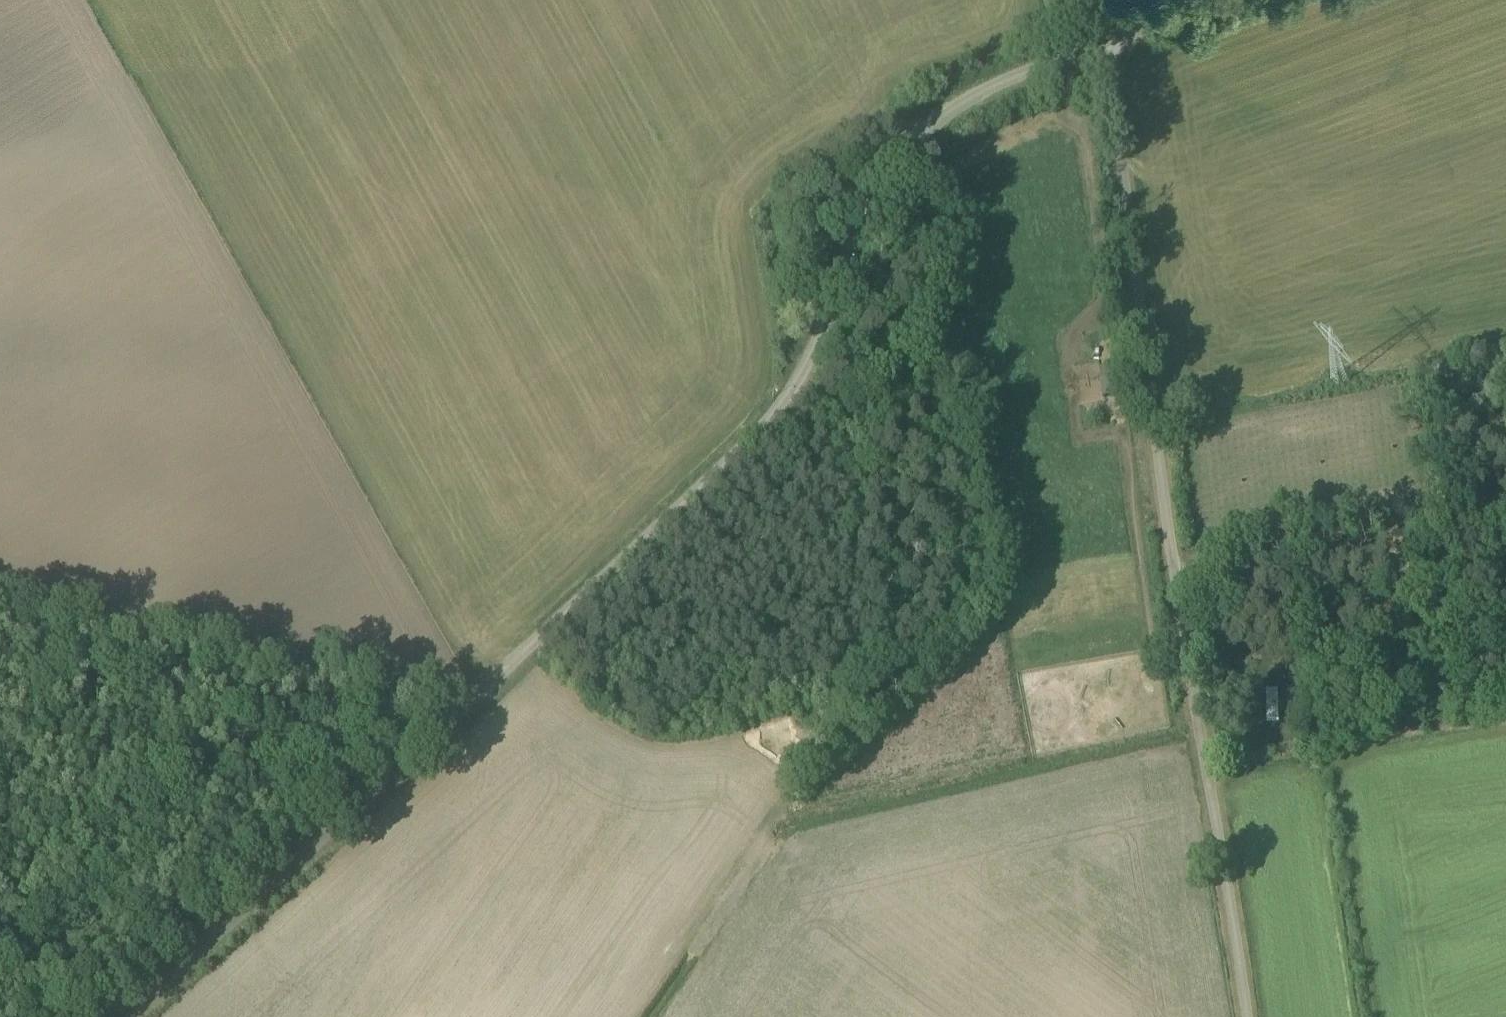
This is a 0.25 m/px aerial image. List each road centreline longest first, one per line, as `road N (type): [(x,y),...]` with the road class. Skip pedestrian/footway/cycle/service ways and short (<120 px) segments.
road 1 (unclassified): [(114,1016),(522,649),(789,387),(821,320),(859,207),(884,163),(938,117),(1002,81),(1091,52)]
road 2 (unclassified): [(1238,1016),(1091,52)]
road 3 (unclassified): [(1091,52),(1235,0)]

